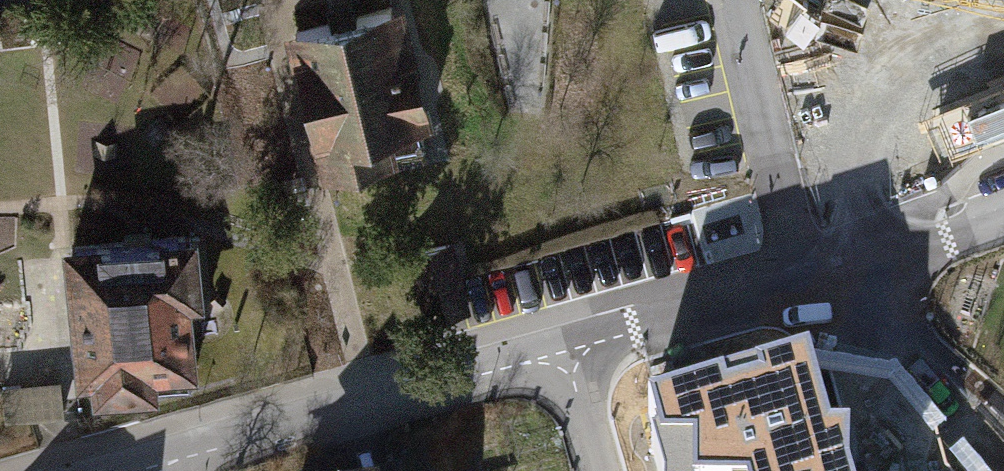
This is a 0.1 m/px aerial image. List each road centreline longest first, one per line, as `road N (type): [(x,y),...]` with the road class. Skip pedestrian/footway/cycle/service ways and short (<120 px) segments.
road 1 (residential): [(562,352),(143,469)]
road 2 (residential): [(858,264),(902,347),(1003,440)]
road 3 (residential): [(774,173),(733,0)]
road 4 (residential): [(803,281),(634,331)]
road 5 (residential): [(597,470),(562,352)]

